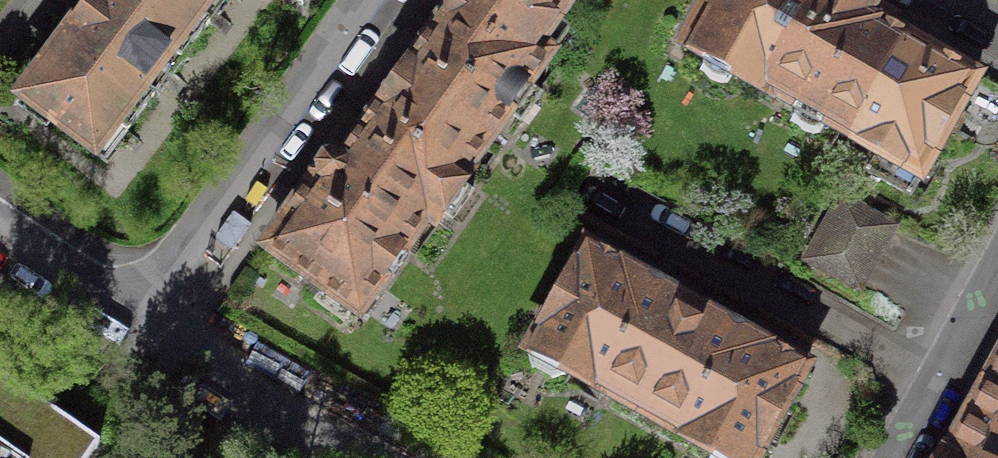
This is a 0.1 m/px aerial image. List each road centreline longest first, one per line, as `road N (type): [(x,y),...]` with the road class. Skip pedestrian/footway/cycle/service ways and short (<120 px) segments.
road 1 (residential): [(150,324),(376,0)]
road 2 (residential): [(383,457),(150,324)]
road 3 (residential): [(997,280),(900,457)]
road 4 (residential): [(150,324),(0,228)]

